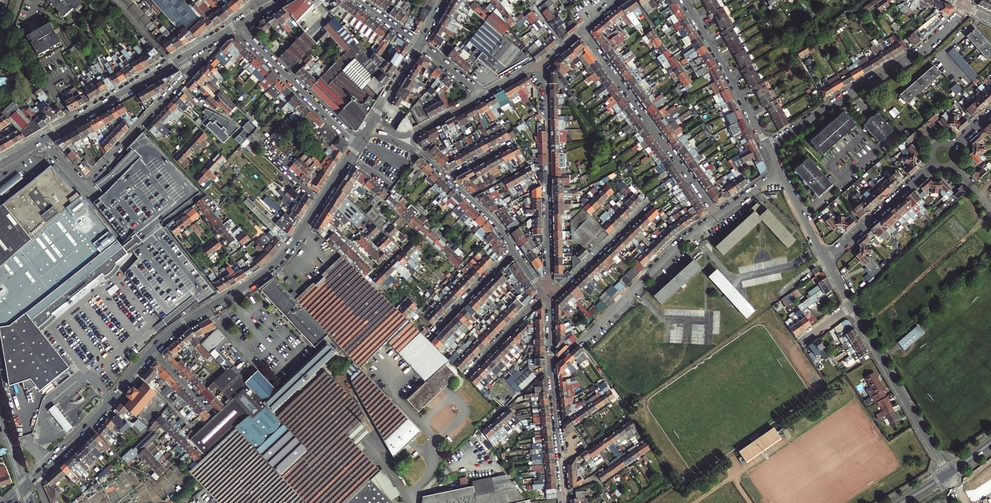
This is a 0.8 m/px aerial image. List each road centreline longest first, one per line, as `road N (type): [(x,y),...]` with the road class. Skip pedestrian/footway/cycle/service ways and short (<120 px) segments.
road 1 (residential): [(767,146),(917,53),(966,7)]
road 2 (residential): [(541,63),(550,300)]
road 3 (residential): [(582,30),(717,216)]
road 4 (residential): [(850,306),(948,474)]
road 5 (residential): [(717,216),(578,342)]
road 6 (residential): [(151,351),(24,487)]
road 7 (residential): [(357,145),(286,253),(252,283)]
road 8 (residential): [(238,25),(357,145)]
road 9 (residential): [(83,186),(184,78),(182,58)]
road 10 (residential): [(767,146),(685,0)]
road 11 (secondary): [(41,141),(182,58)]
road 12 (residential): [(826,261),(934,165)]
road 13 (residential): [(648,203),(550,300)]
road 14 (residential): [(551,366),(565,502)]
road 15 (residential): [(252,283),(151,351)]
road 16 (residential): [(513,249),(429,337)]

